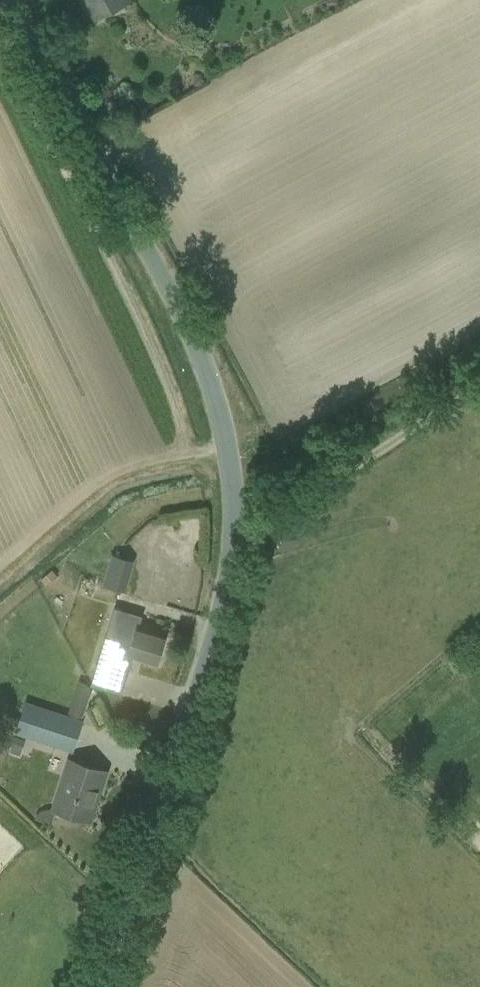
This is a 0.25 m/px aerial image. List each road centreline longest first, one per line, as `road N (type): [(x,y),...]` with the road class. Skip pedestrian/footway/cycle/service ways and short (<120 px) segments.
road 1 (unclassified): [(102,986),(228,549),(229,466),(202,358),(3,0)]
road 2 (track): [(231,524),(259,516),(479,382)]

